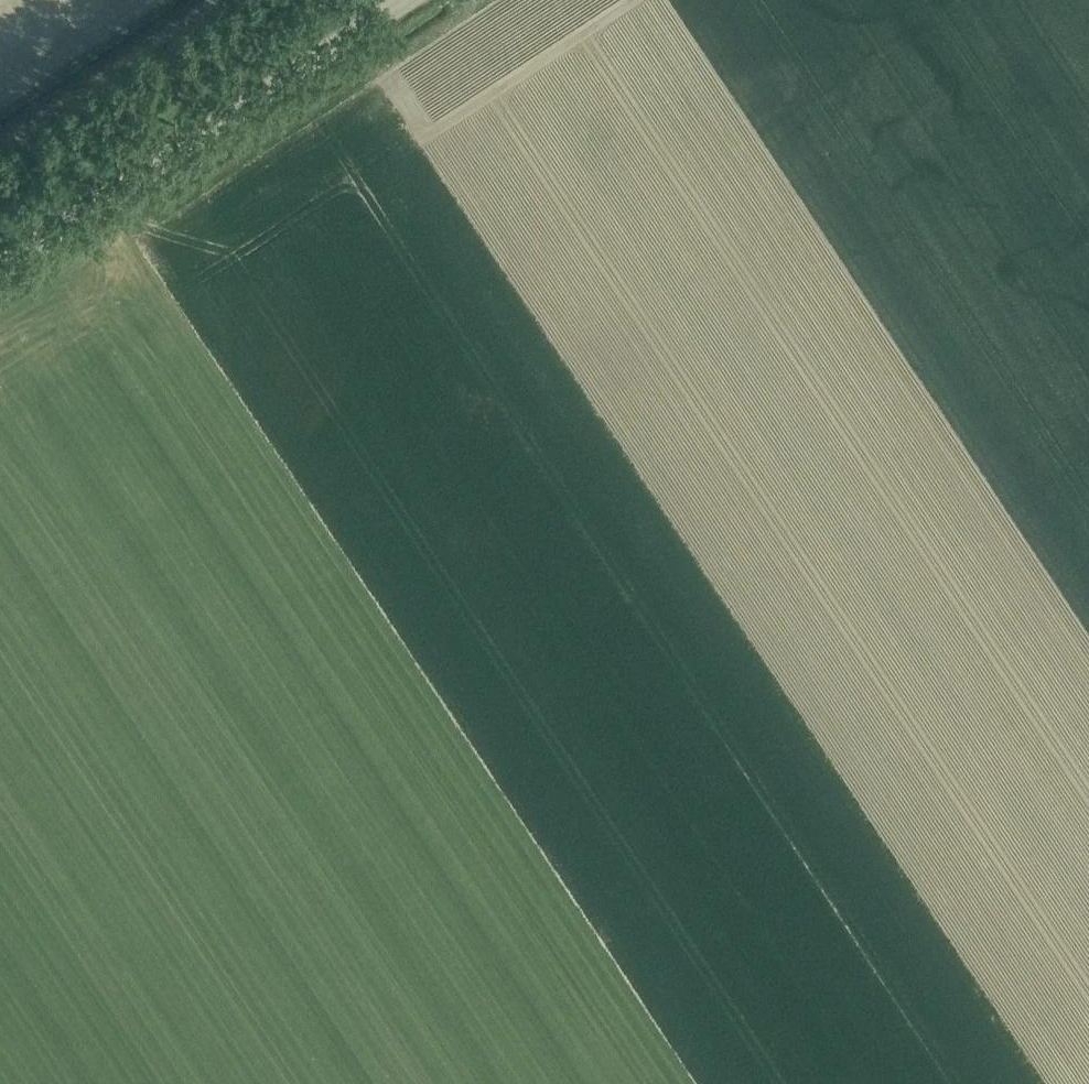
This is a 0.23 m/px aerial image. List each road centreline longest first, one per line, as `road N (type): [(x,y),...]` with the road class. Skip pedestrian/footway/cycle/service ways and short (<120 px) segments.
road 1 (unclassified): [(0,272),(409,0)]

